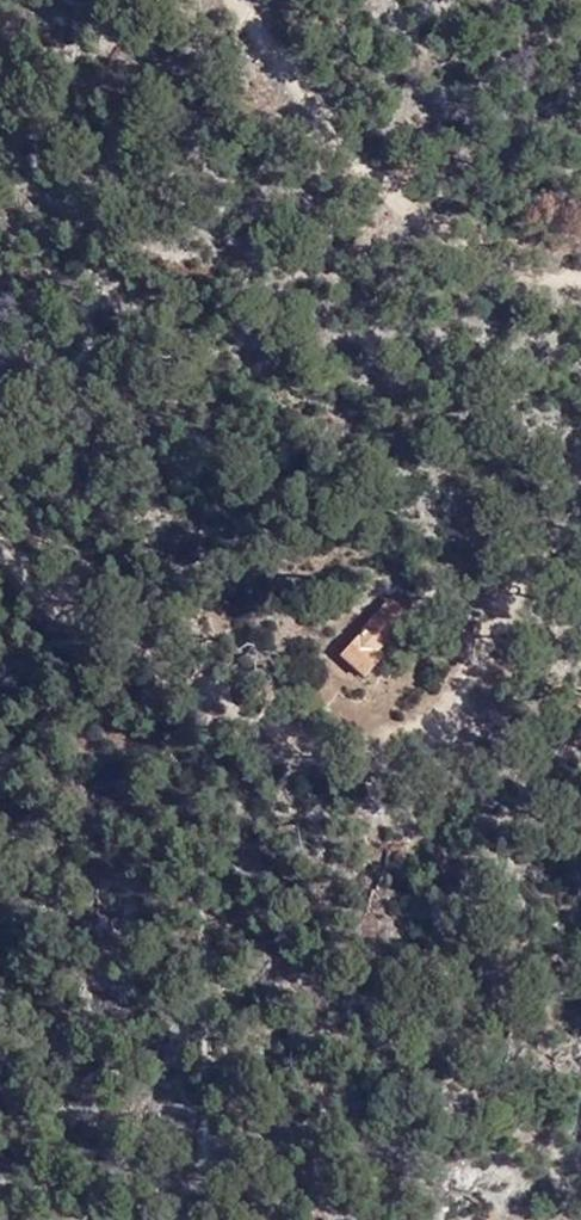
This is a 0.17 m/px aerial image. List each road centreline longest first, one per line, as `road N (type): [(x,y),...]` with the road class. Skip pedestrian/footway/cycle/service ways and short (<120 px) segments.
road 1 (track): [(213,712),(252,736),(351,757),(440,709),(492,639),(542,546),(580,499)]
road 2 (track): [(232,0),(380,191),(488,272),(580,287)]
road 3 (track): [(0,570),(67,625),(213,712)]

